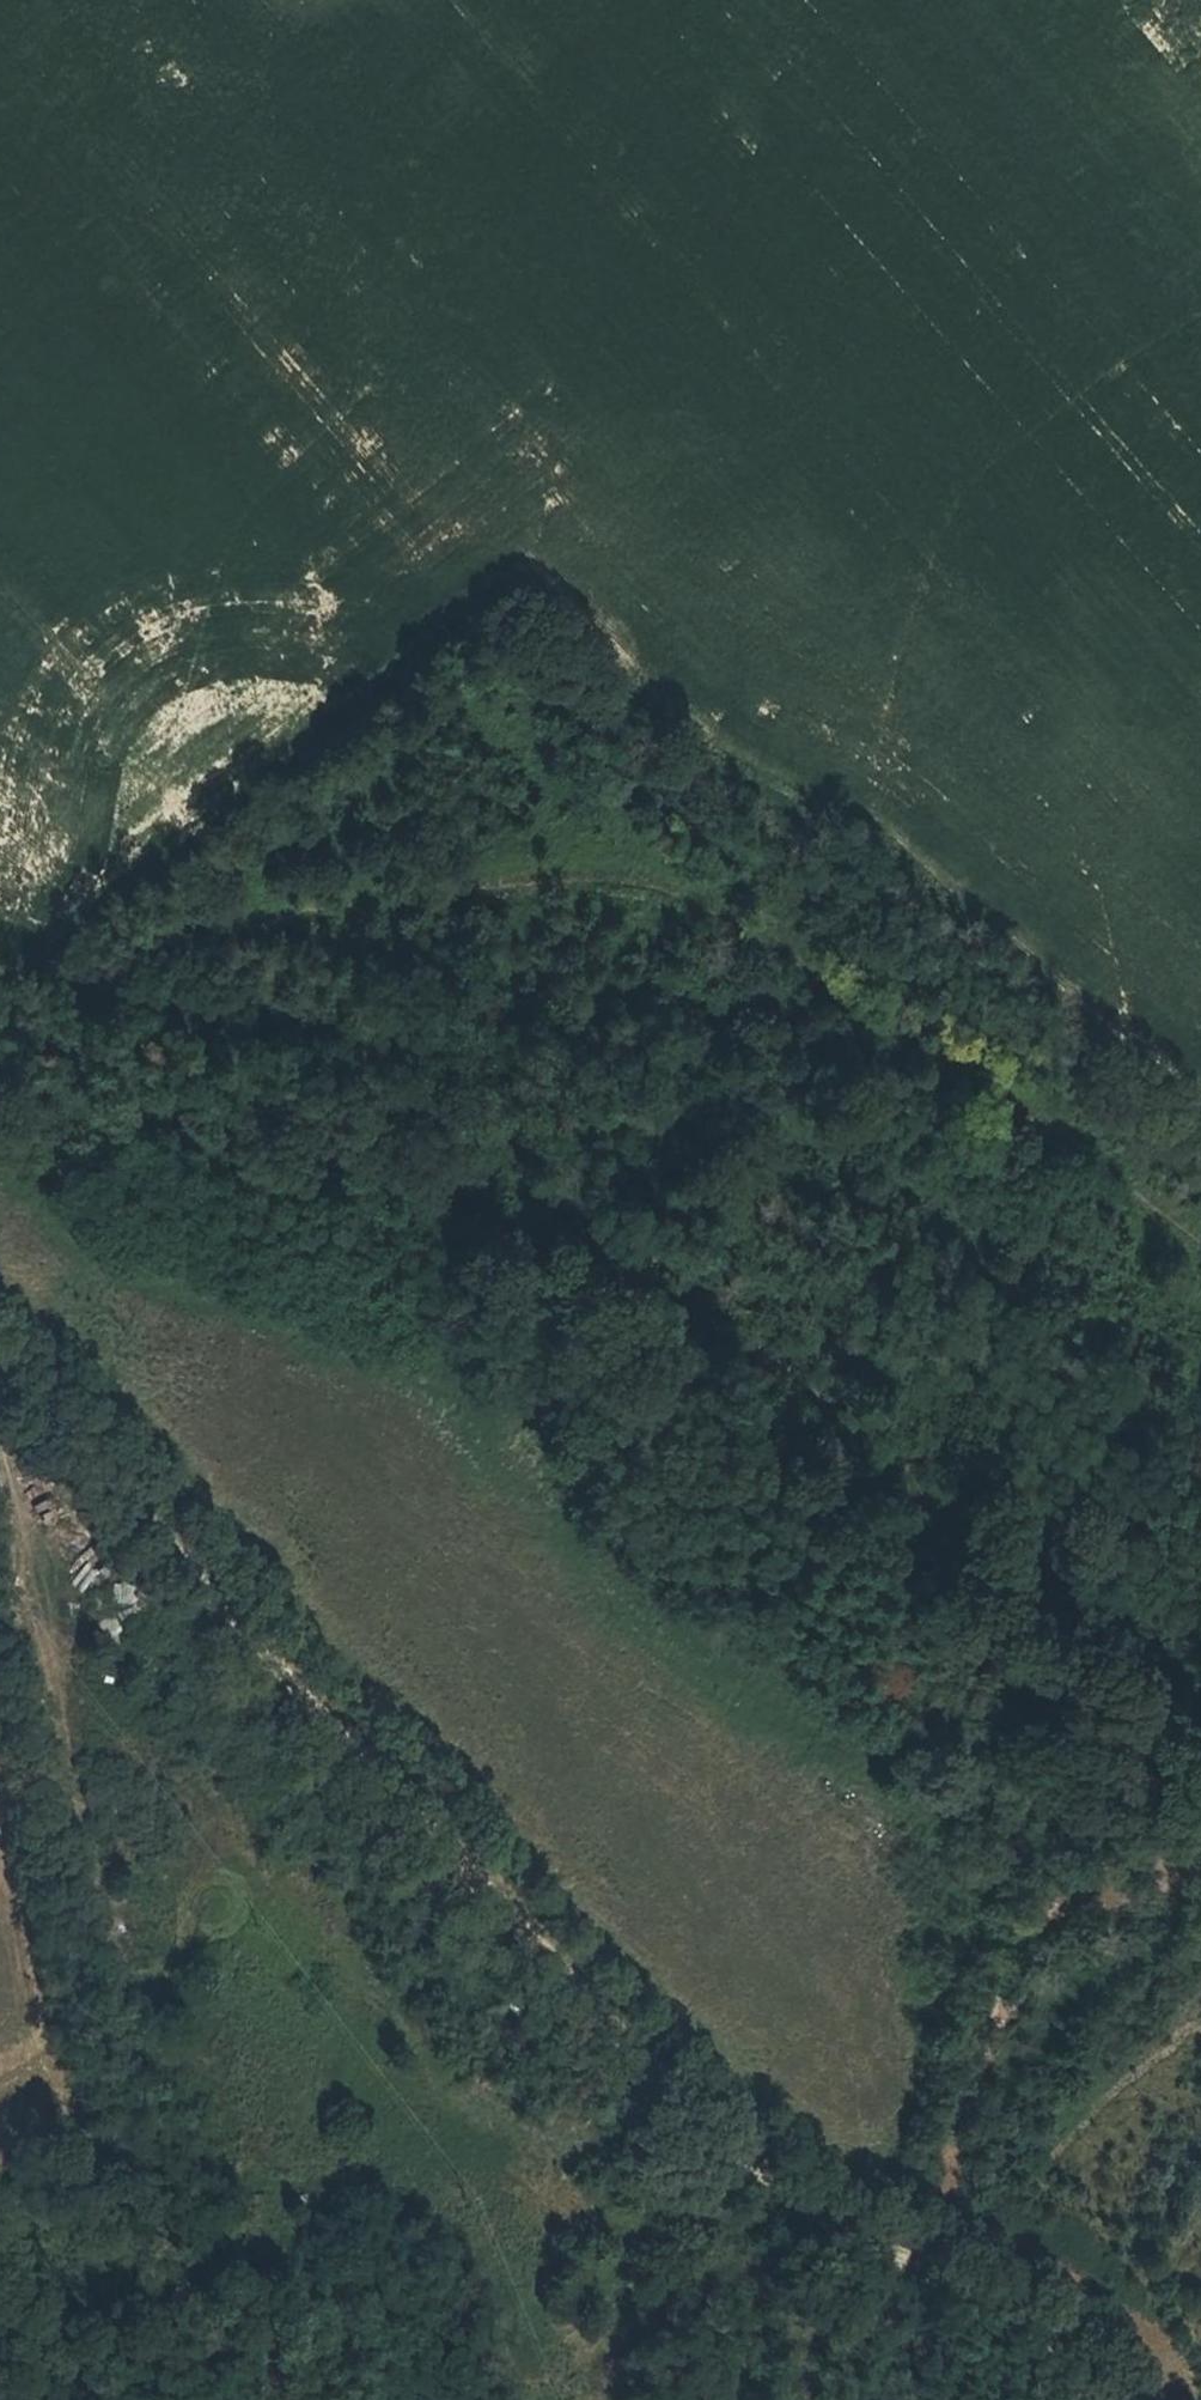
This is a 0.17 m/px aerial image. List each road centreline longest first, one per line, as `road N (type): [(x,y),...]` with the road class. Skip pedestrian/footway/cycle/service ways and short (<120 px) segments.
road 1 (track): [(0,1374),(799,2213),(1069,2366),(1102,2399)]
road 2 (track): [(0,976),(80,967),(160,927),(590,877),(656,881),(716,906),(1033,1113),(1200,1236)]

